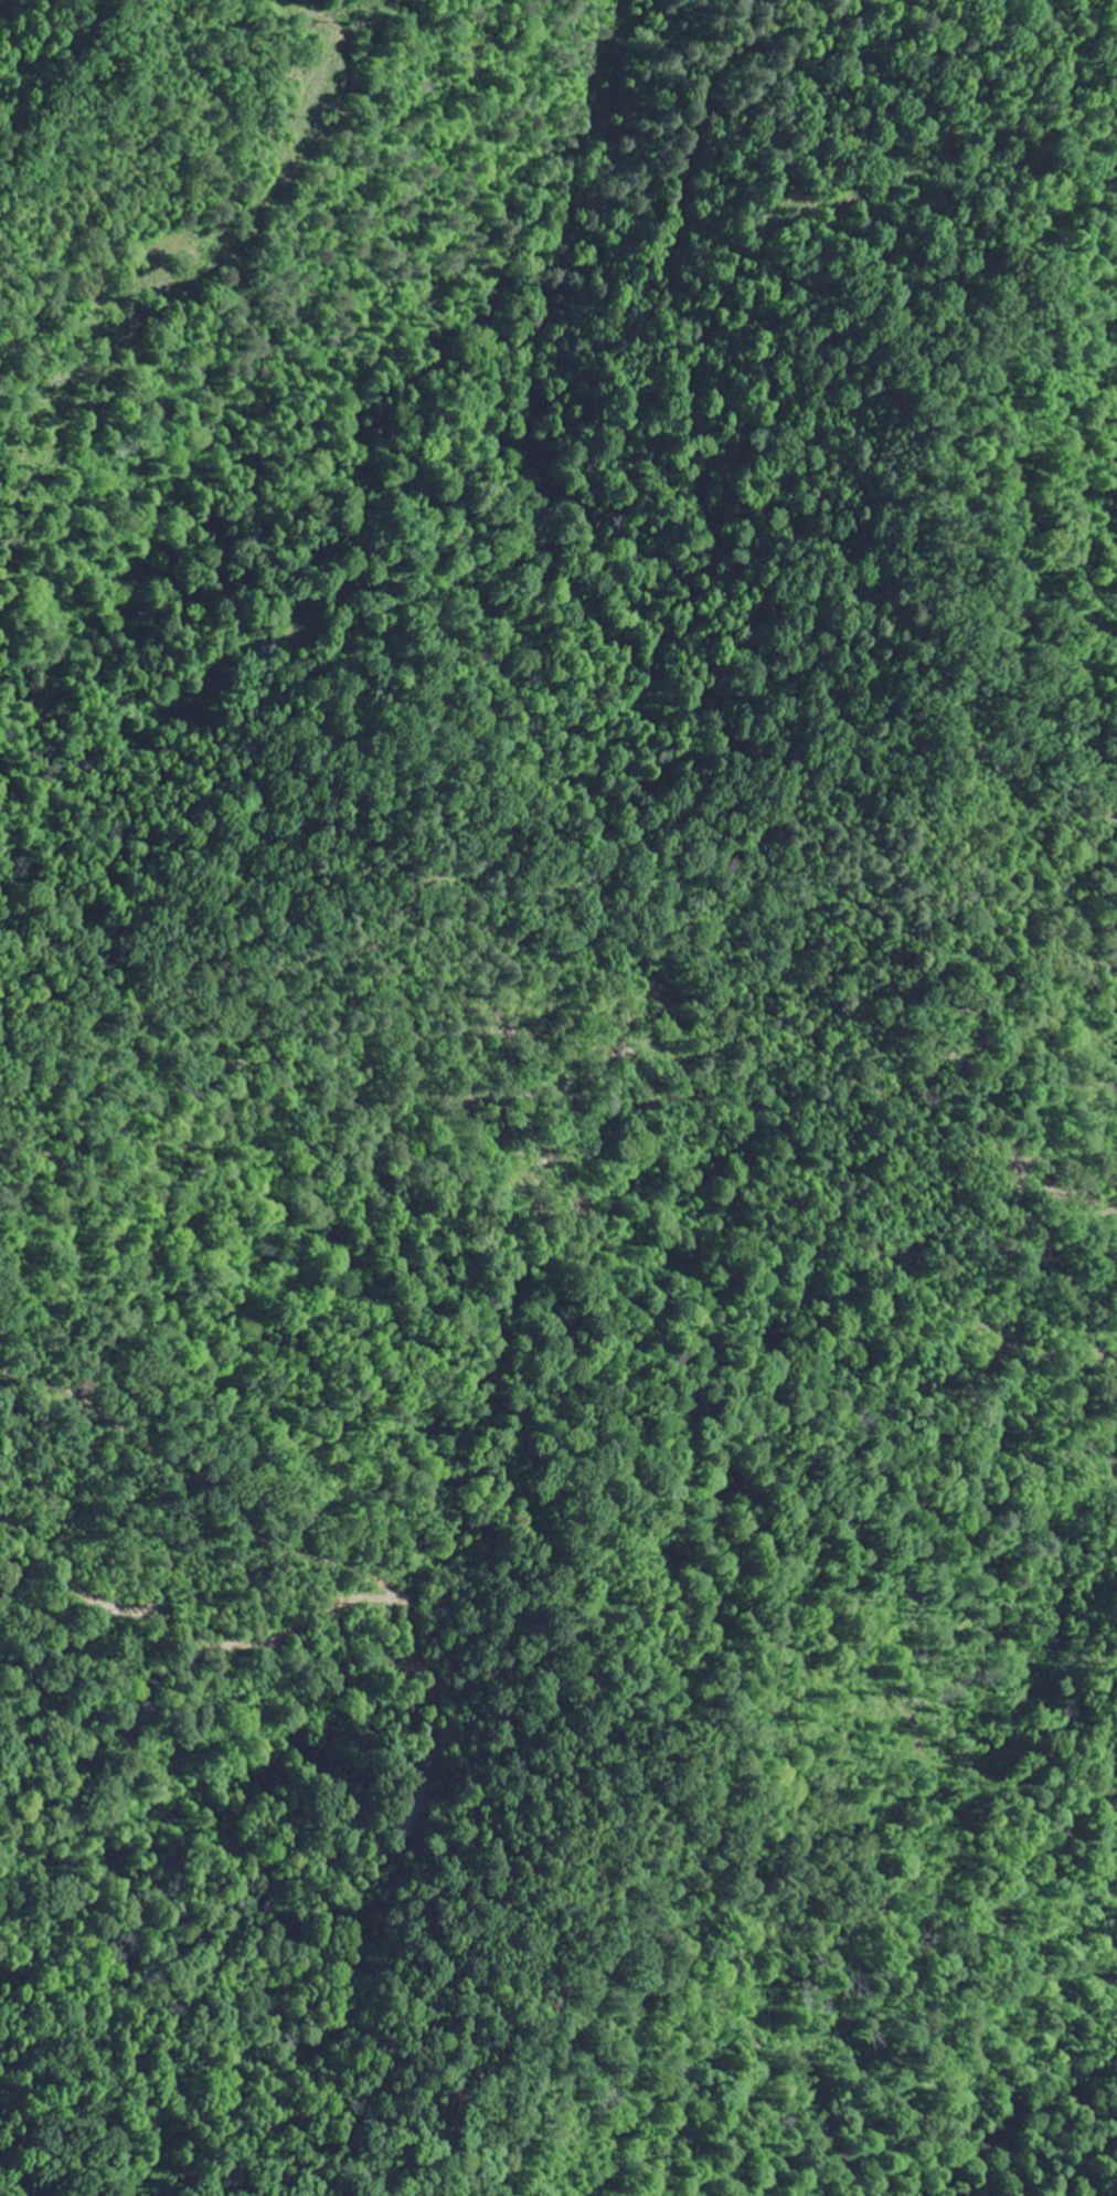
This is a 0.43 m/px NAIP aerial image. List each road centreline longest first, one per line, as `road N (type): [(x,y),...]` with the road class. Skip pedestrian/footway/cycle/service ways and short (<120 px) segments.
road 1 (track): [(613,2195),(655,2137),(660,2090),(713,2025),(855,1923),(873,1869),(808,1756),(785,1625),(713,1548)]

